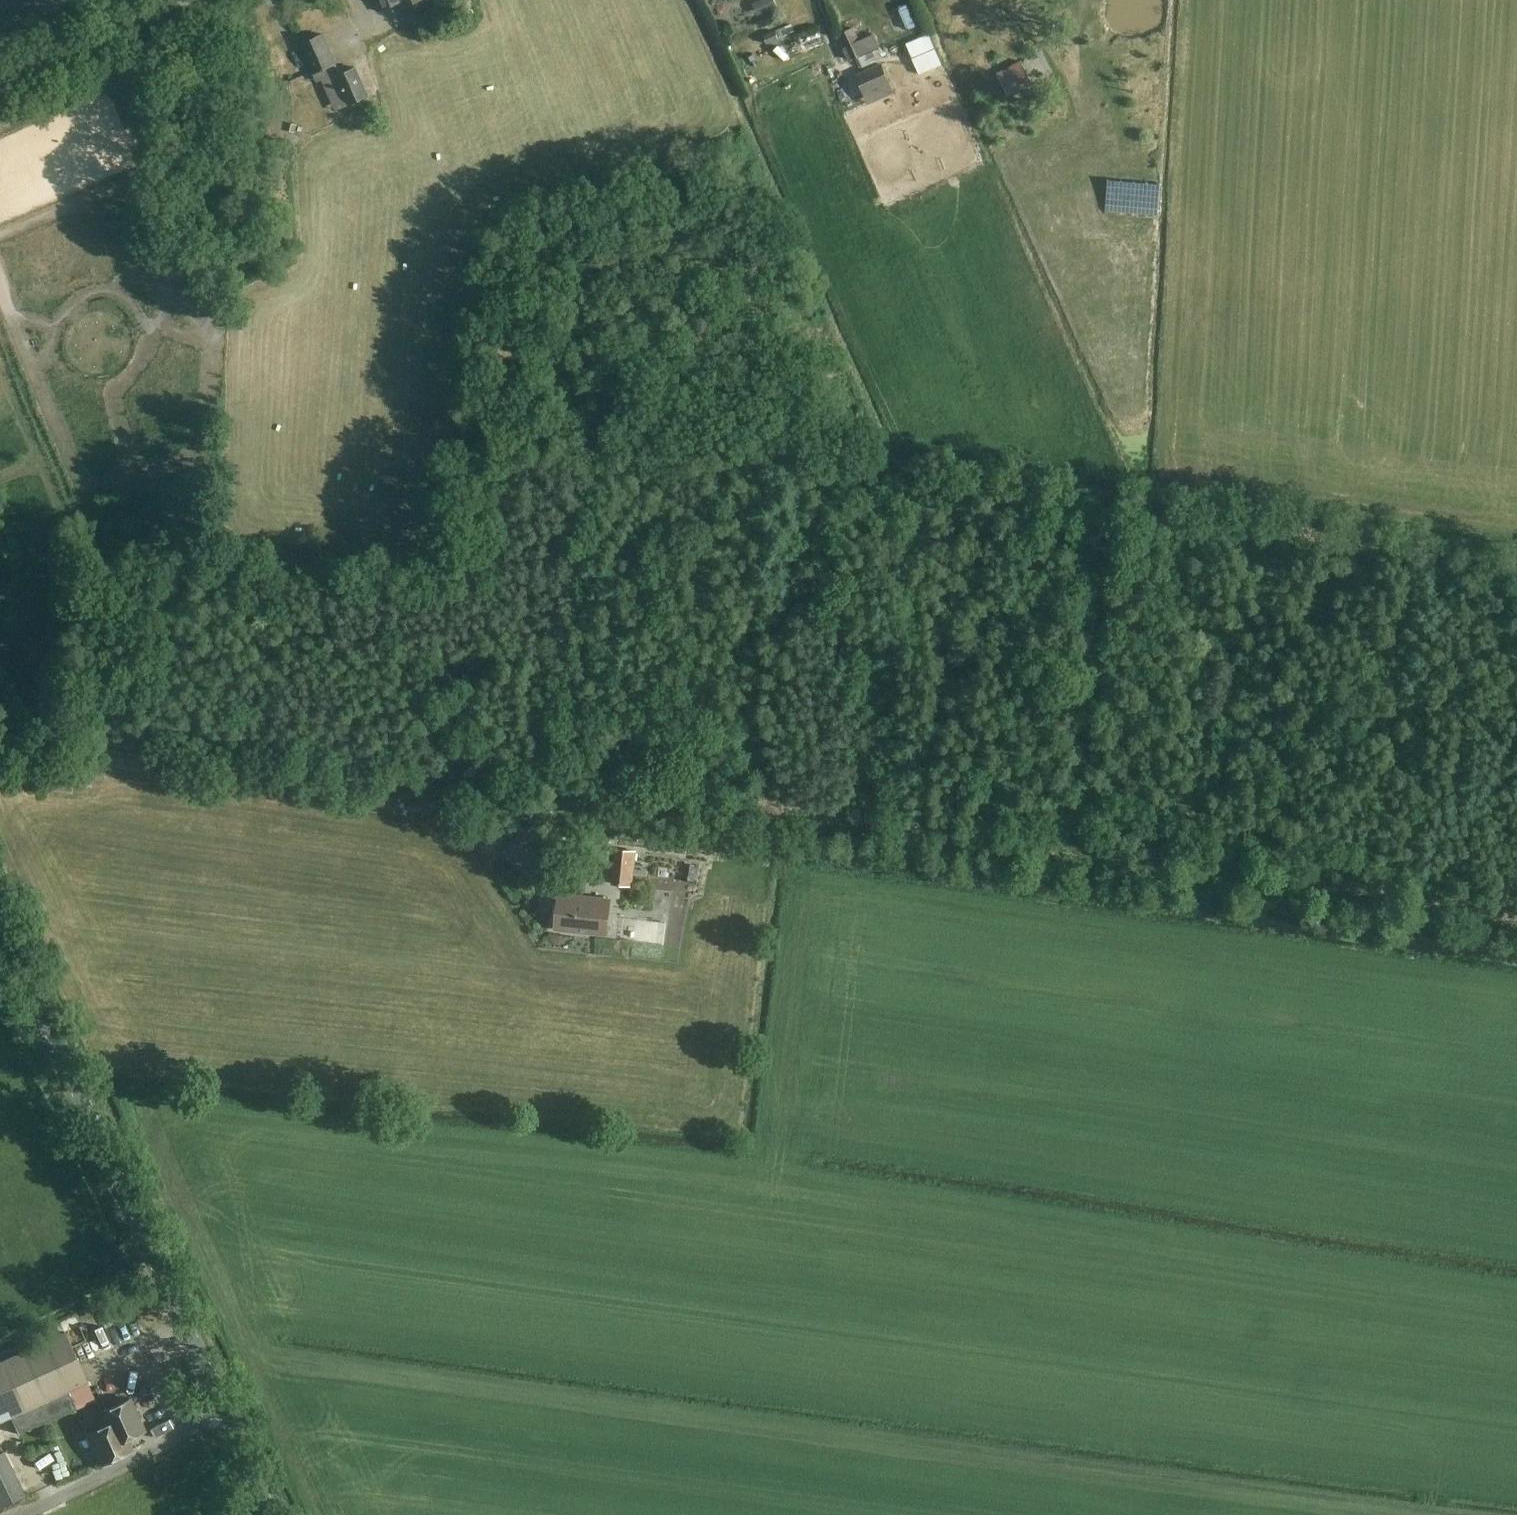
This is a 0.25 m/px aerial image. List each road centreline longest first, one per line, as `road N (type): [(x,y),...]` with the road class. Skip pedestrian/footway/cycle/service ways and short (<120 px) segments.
road 1 (tertiary): [(274,1514),(0,918)]
road 2 (unclassified): [(0,80),(178,0)]

